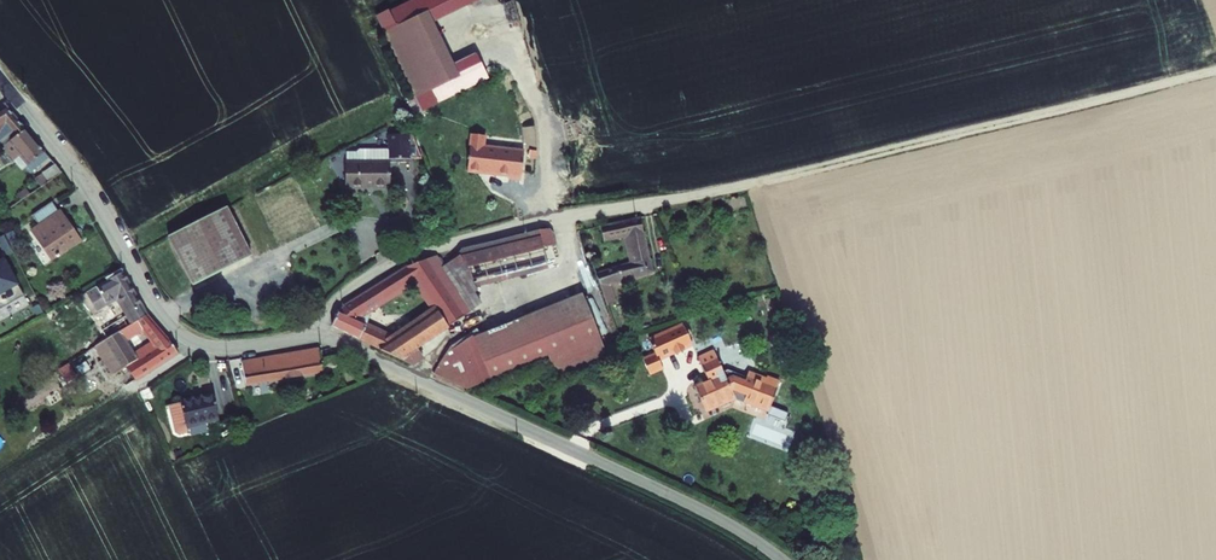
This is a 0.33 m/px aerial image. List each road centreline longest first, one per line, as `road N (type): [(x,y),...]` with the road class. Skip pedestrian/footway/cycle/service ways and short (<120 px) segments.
road 1 (track): [(666,200),(1215,72)]
road 2 (residential): [(314,337),(682,500),(781,559)]
road 3 (residential): [(7,88),(87,188),(174,328),(216,347),(314,337)]
road 4 (residential): [(314,337),(340,296),(399,259),(666,200)]

